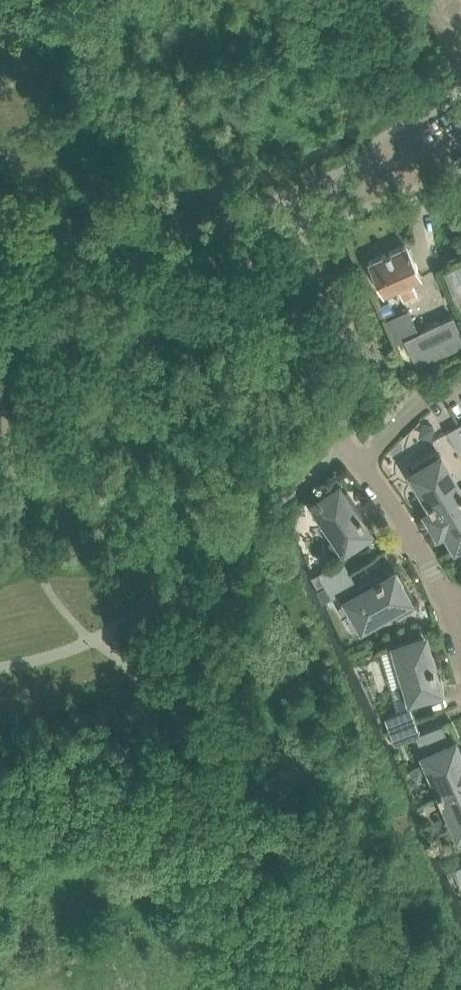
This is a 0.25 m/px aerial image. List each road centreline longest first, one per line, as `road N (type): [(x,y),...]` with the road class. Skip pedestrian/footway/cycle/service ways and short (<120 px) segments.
road 1 (residential): [(345,408),(349,344),(294,205)]
road 2 (residential): [(460,141),(294,205)]
road 3 (residential): [(450,609),(409,528),(362,464)]
road 4 (residential): [(362,464),(432,400),(460,387)]

